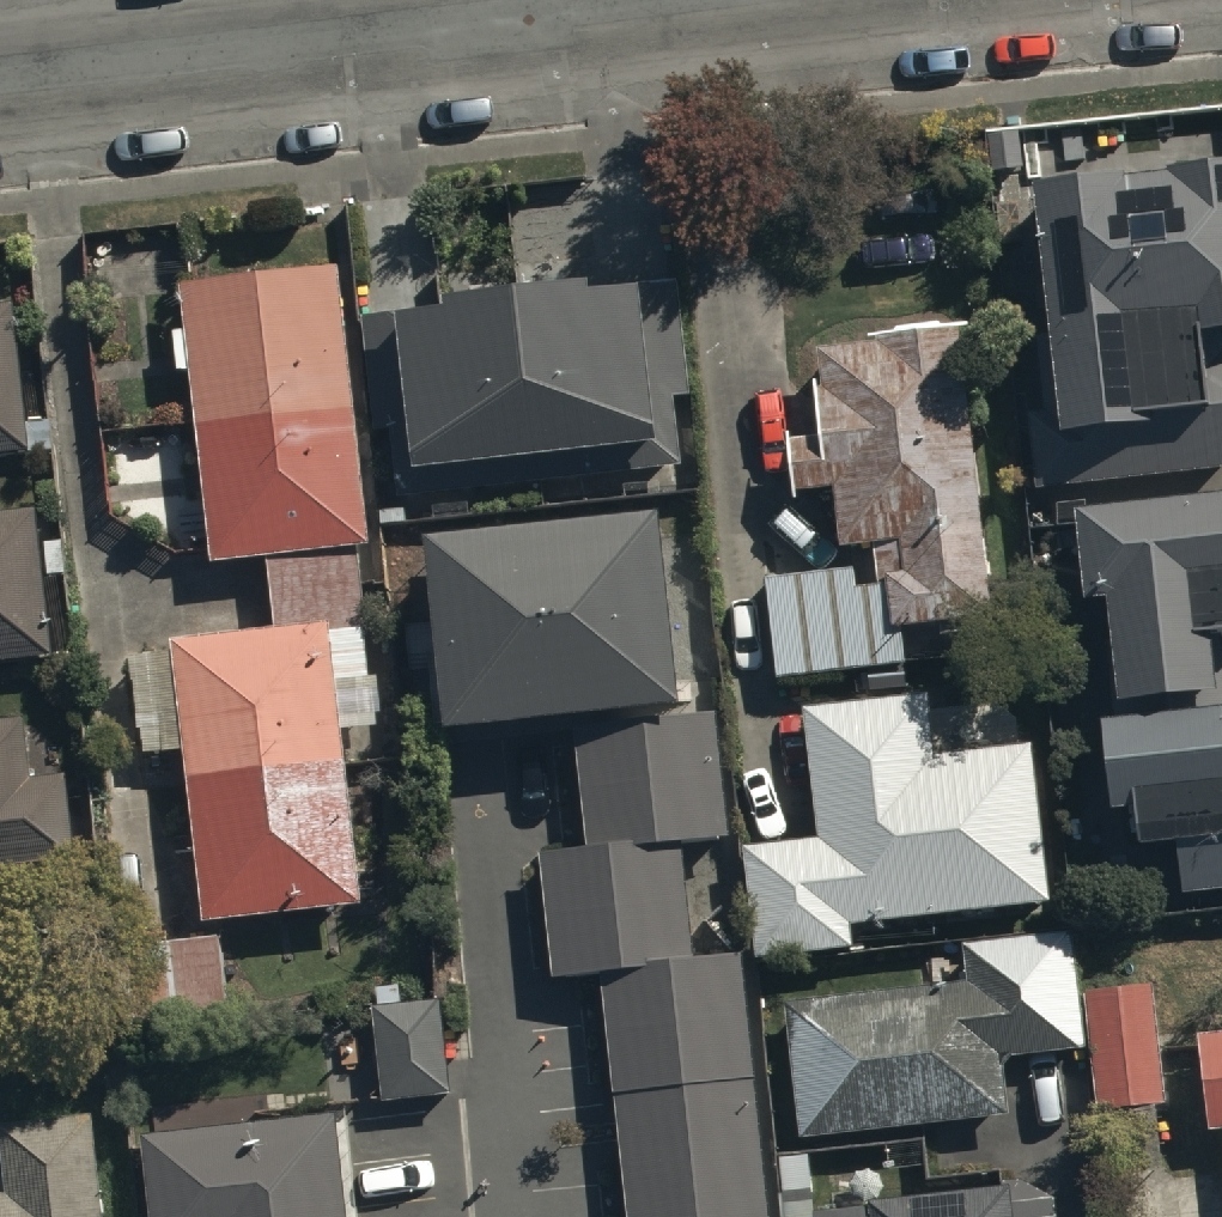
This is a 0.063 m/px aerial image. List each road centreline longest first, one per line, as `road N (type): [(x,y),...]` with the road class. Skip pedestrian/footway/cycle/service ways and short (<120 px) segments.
road 1 (residential): [(0,78),(673,0)]

